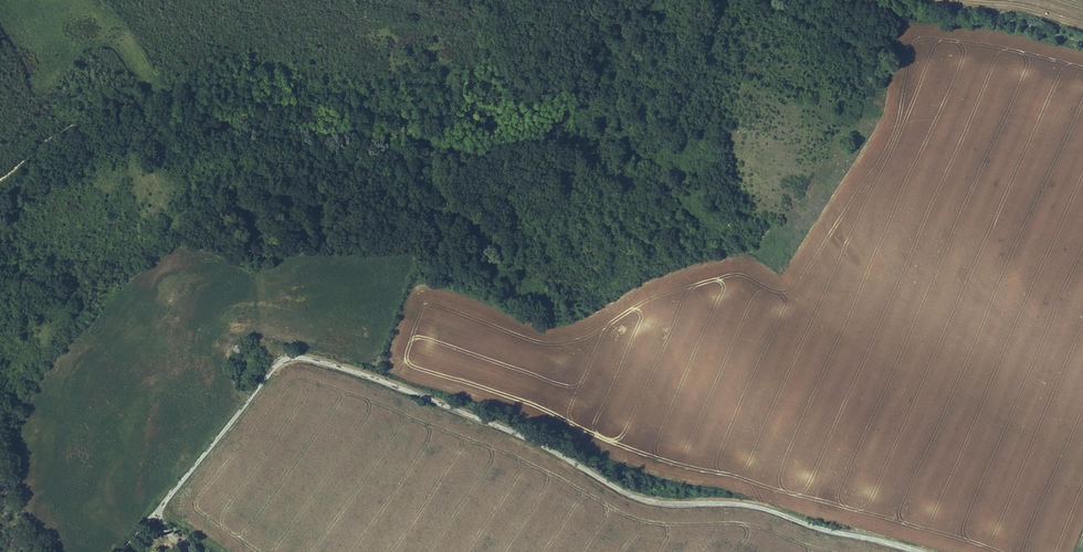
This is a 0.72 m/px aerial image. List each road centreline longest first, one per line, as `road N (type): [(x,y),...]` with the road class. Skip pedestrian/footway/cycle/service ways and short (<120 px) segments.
road 1 (track): [(0,180),(49,138),(124,101),(416,131),(546,95),(588,51)]
road 2 (track): [(879,0),(1082,43)]

